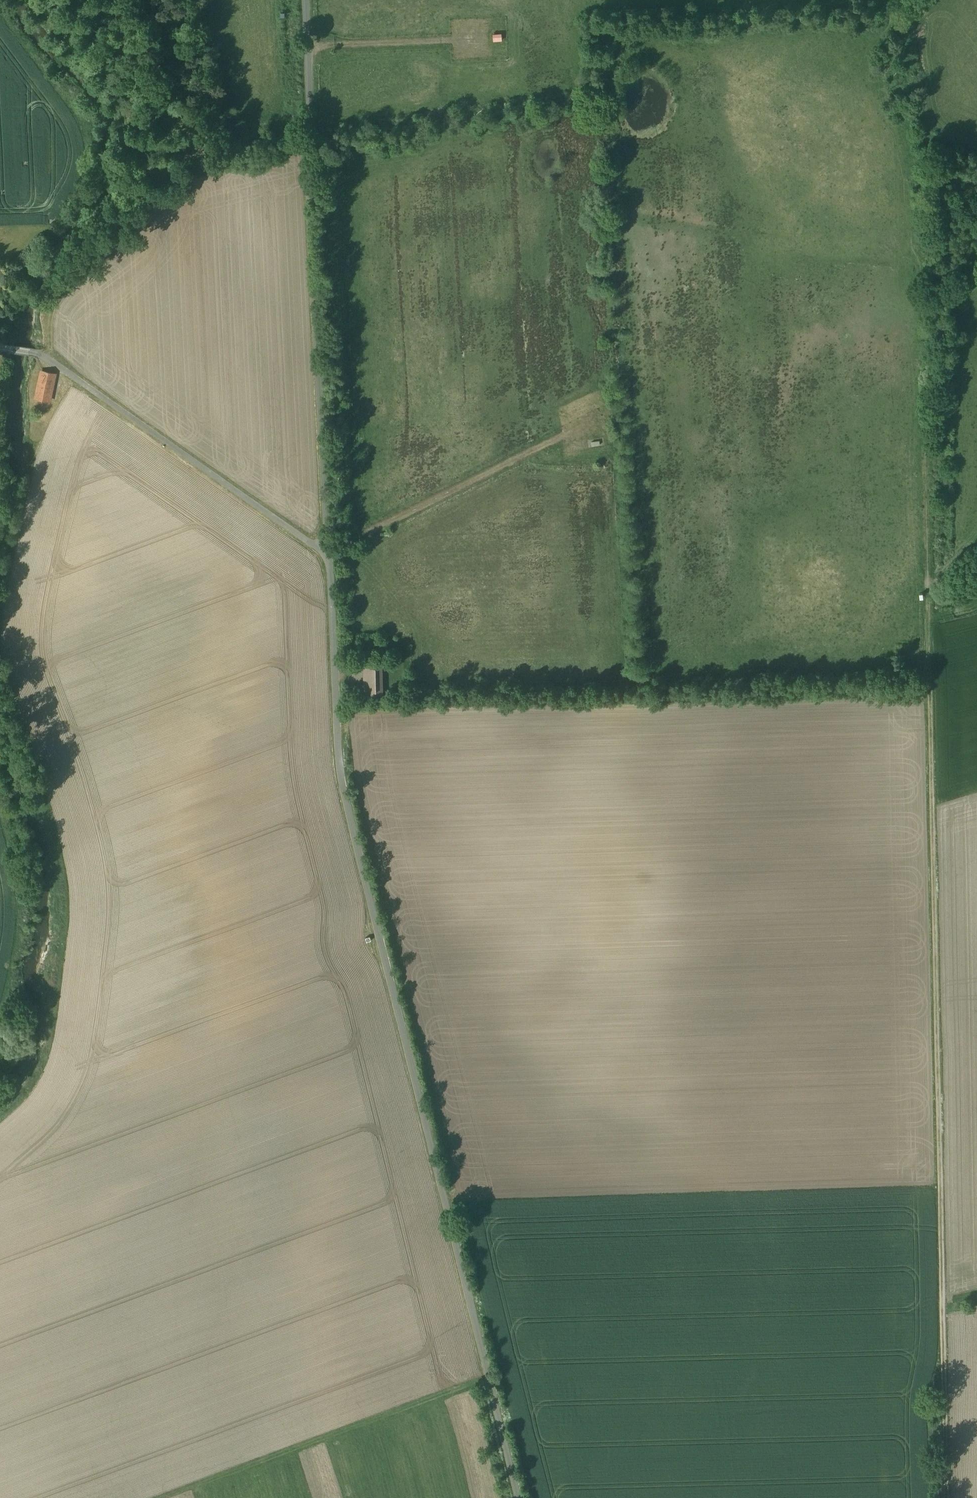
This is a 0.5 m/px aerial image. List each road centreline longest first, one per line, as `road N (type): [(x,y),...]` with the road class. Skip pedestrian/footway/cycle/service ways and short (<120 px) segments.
road 1 (unclassified): [(300,0),(304,223),(334,742),(519,1497)]
road 2 (track): [(928,596),(948,1497)]

